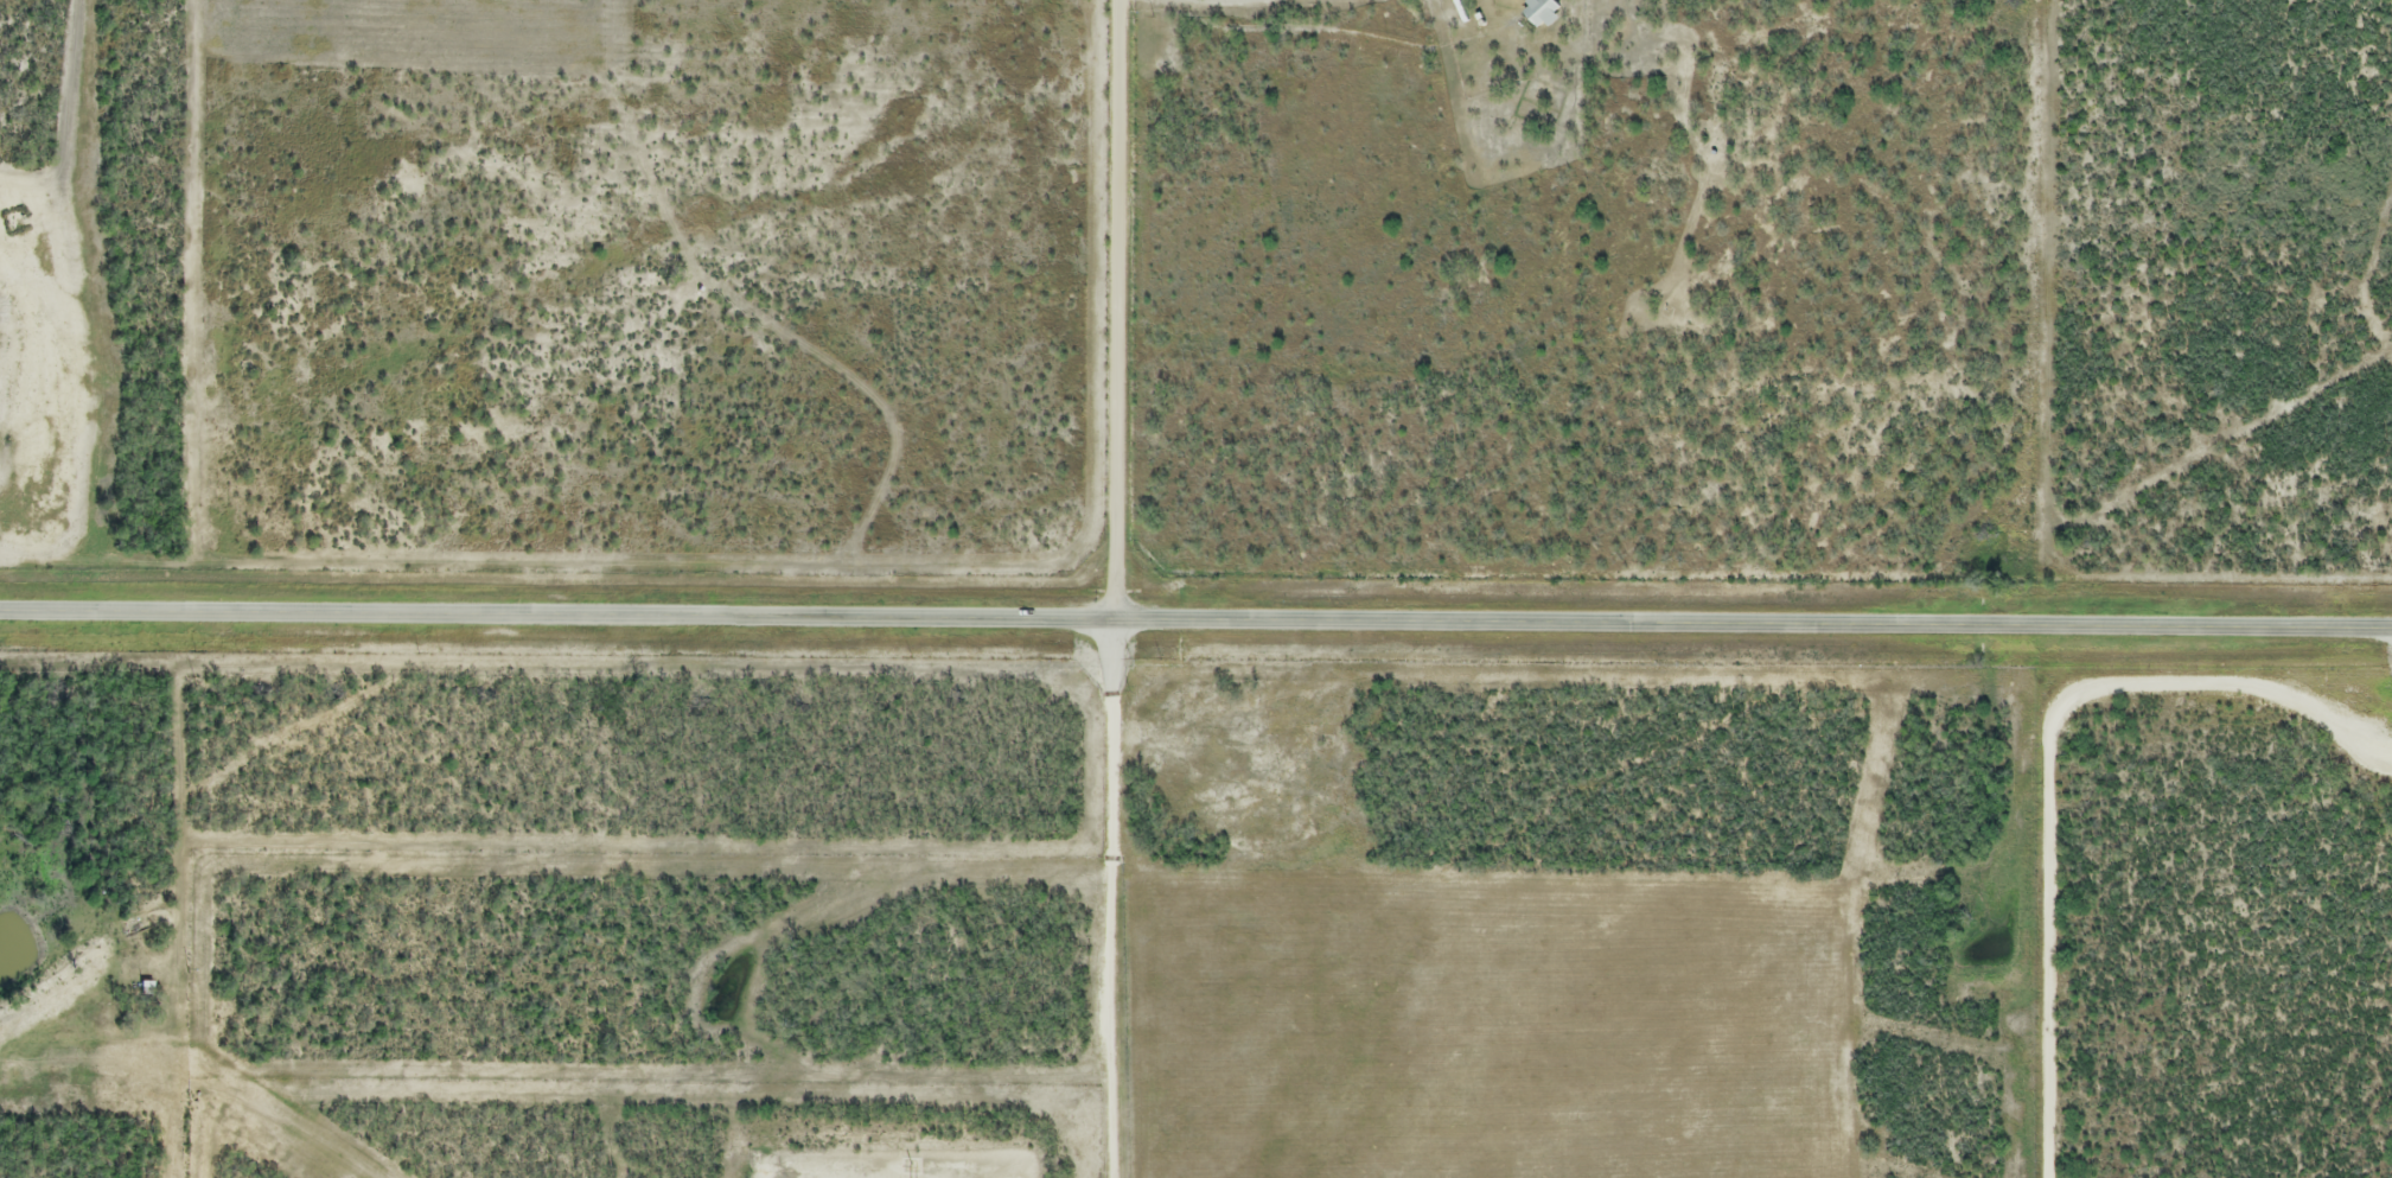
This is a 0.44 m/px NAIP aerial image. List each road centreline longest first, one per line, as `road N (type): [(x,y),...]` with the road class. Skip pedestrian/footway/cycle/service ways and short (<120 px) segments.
road 1 (secondary): [(2391,637),(0,609)]
road 2 (residential): [(2391,758),(2276,686),(2046,705),(2042,1177)]
road 3 (residential): [(1114,626),(1118,0)]
road 4 (residential): [(1095,1177),(1096,625)]

